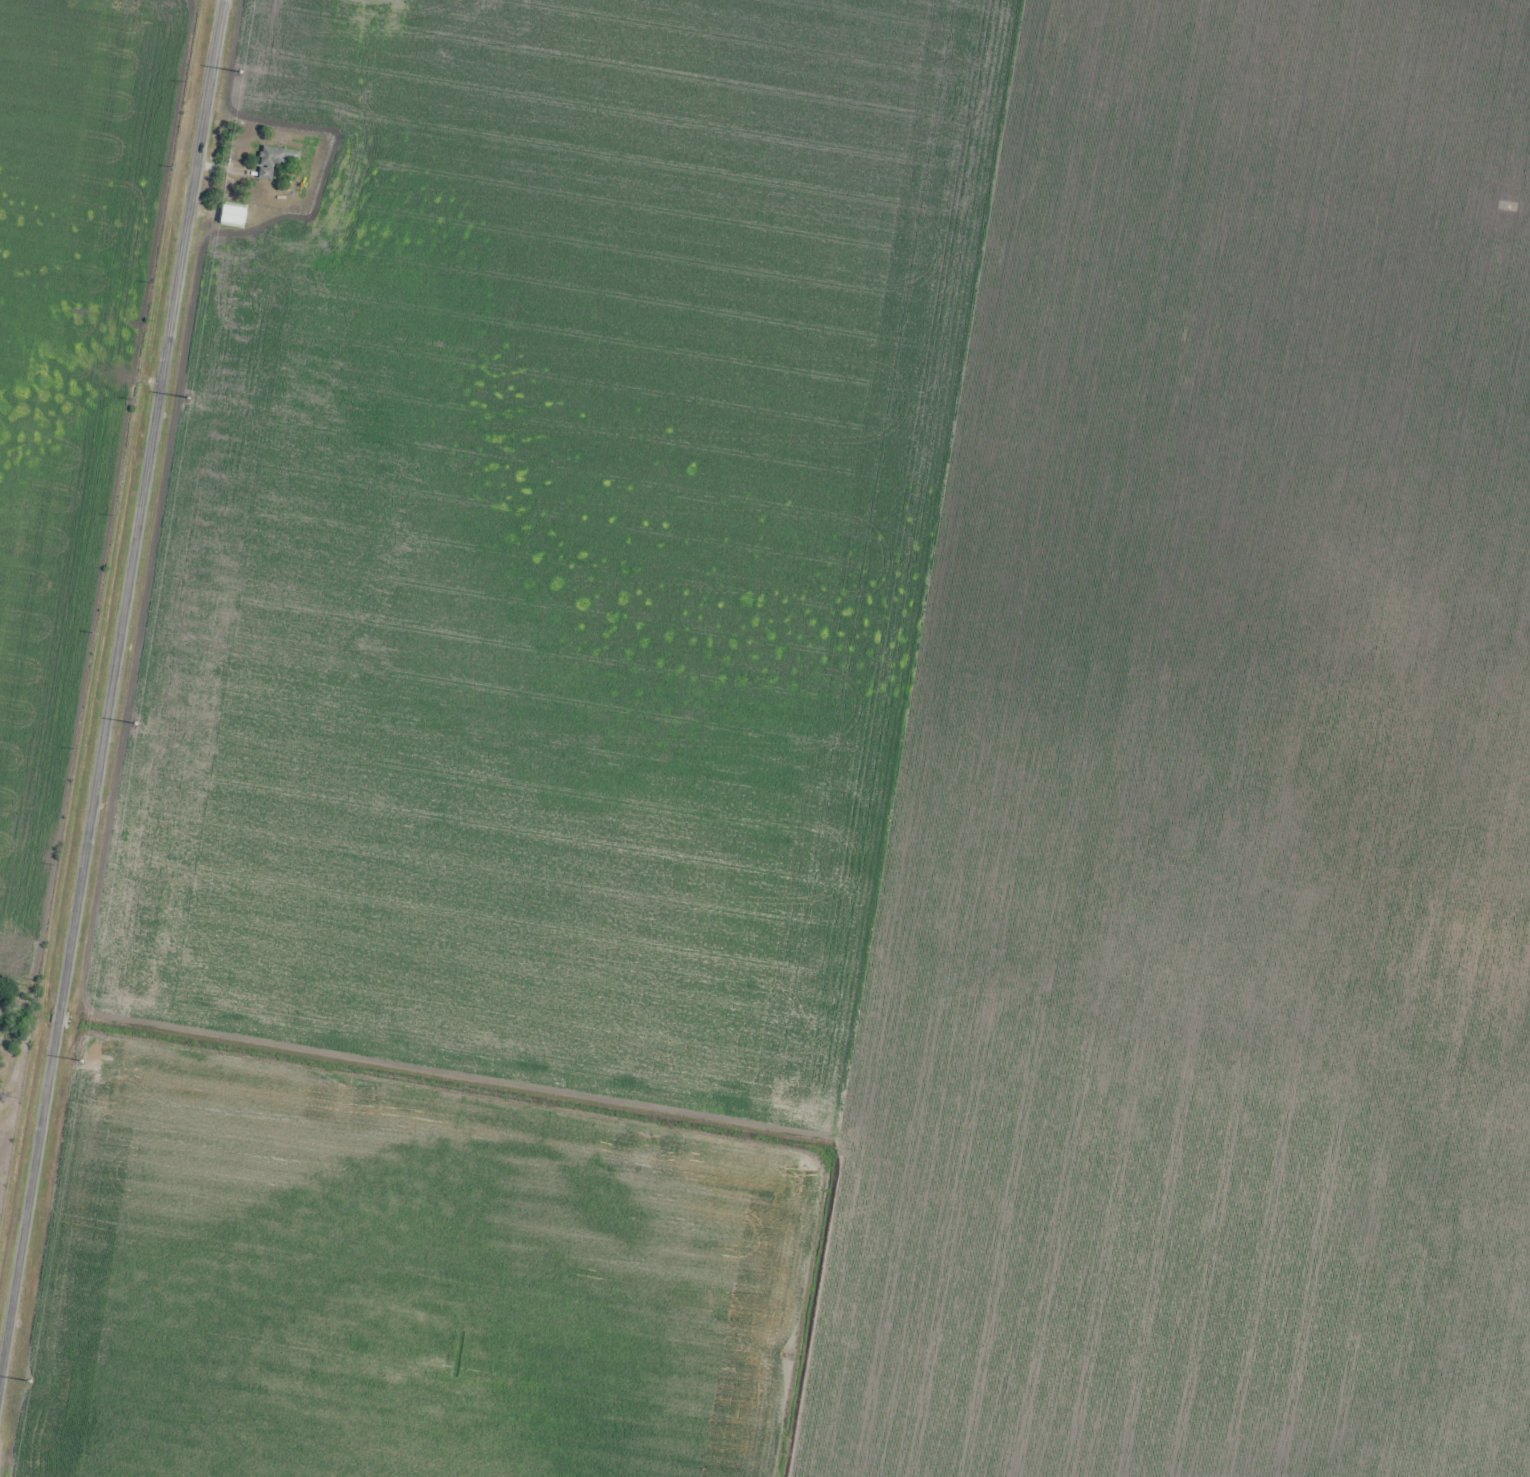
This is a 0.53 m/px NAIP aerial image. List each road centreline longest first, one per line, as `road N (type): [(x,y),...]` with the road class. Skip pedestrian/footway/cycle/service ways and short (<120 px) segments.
road 1 (residential): [(0,1392),(234,0)]

